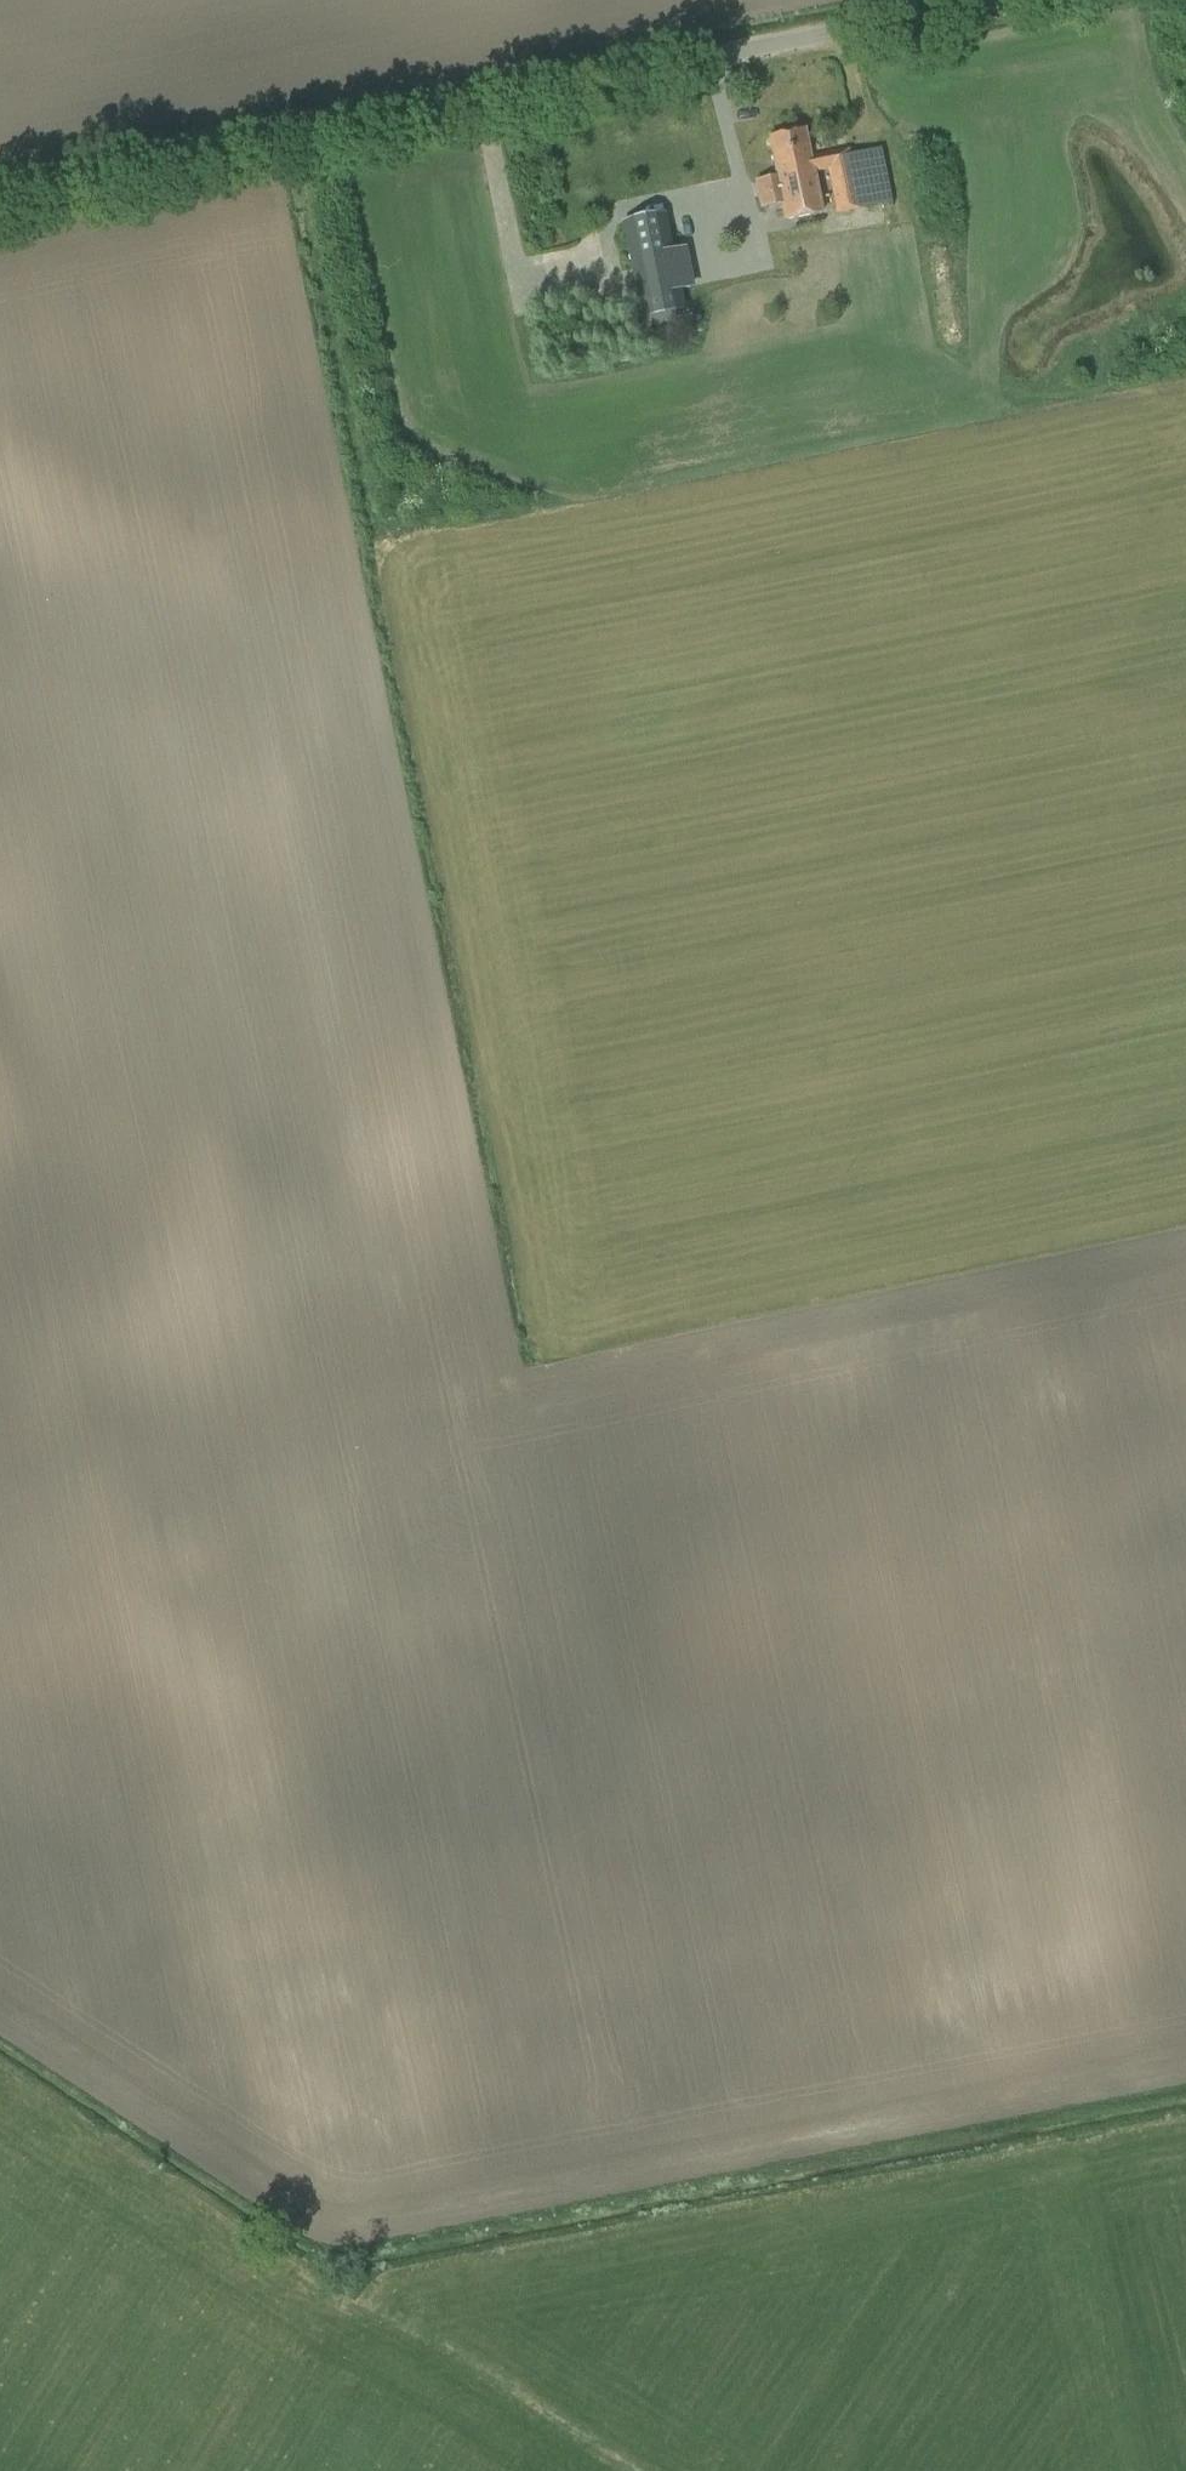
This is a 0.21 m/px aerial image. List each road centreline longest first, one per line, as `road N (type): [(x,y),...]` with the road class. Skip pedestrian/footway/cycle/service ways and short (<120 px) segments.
road 1 (unclassified): [(0,198),(991,0)]

